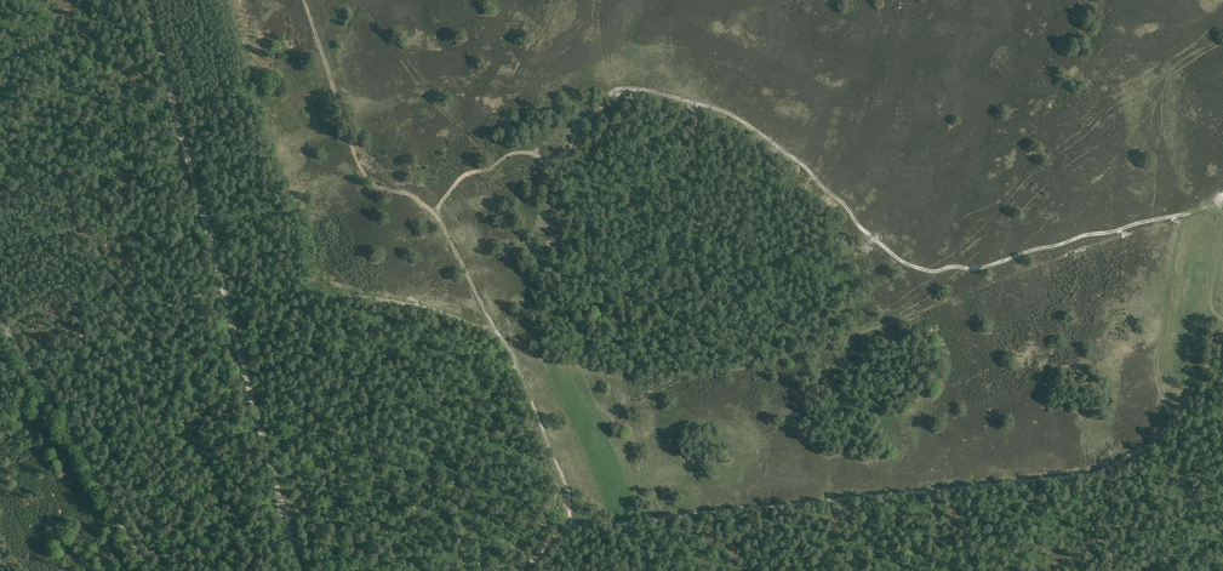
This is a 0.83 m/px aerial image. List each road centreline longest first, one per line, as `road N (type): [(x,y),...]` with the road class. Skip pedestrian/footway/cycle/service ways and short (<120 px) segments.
road 1 (track): [(568,526),(1117,467),(1174,415),(1221,327)]
road 2 (track): [(522,570),(568,526),(564,493),(447,233),(430,205),(363,170),(304,0)]
road 3 (track): [(300,570),(147,0)]
road 4 (track): [(24,360),(118,322),(223,292),(400,302),(498,338)]
road 5 (track): [(0,320),(148,570)]

